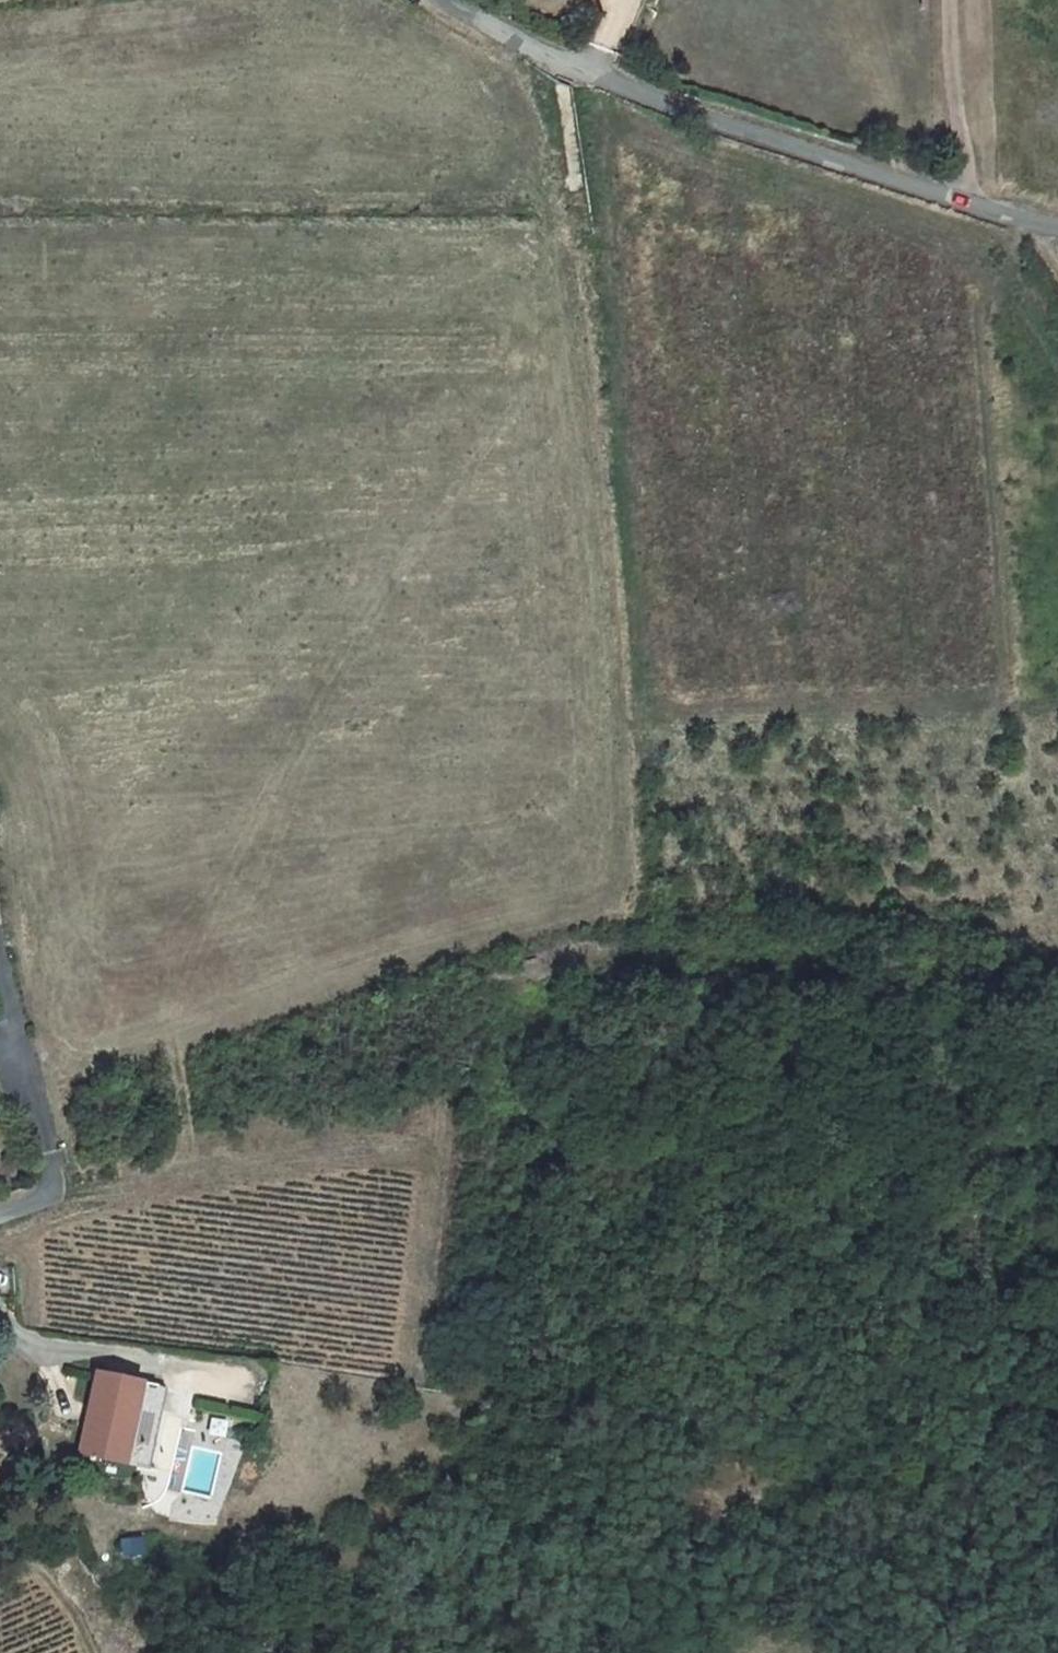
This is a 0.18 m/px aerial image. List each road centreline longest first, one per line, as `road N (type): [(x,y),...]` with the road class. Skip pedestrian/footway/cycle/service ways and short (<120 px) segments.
road 1 (unclassified): [(454,0),(592,76),(1057,228)]
road 2 (unclassified): [(0,1212),(44,1196),(53,1179),(53,1147),(15,1058),(0,976)]

